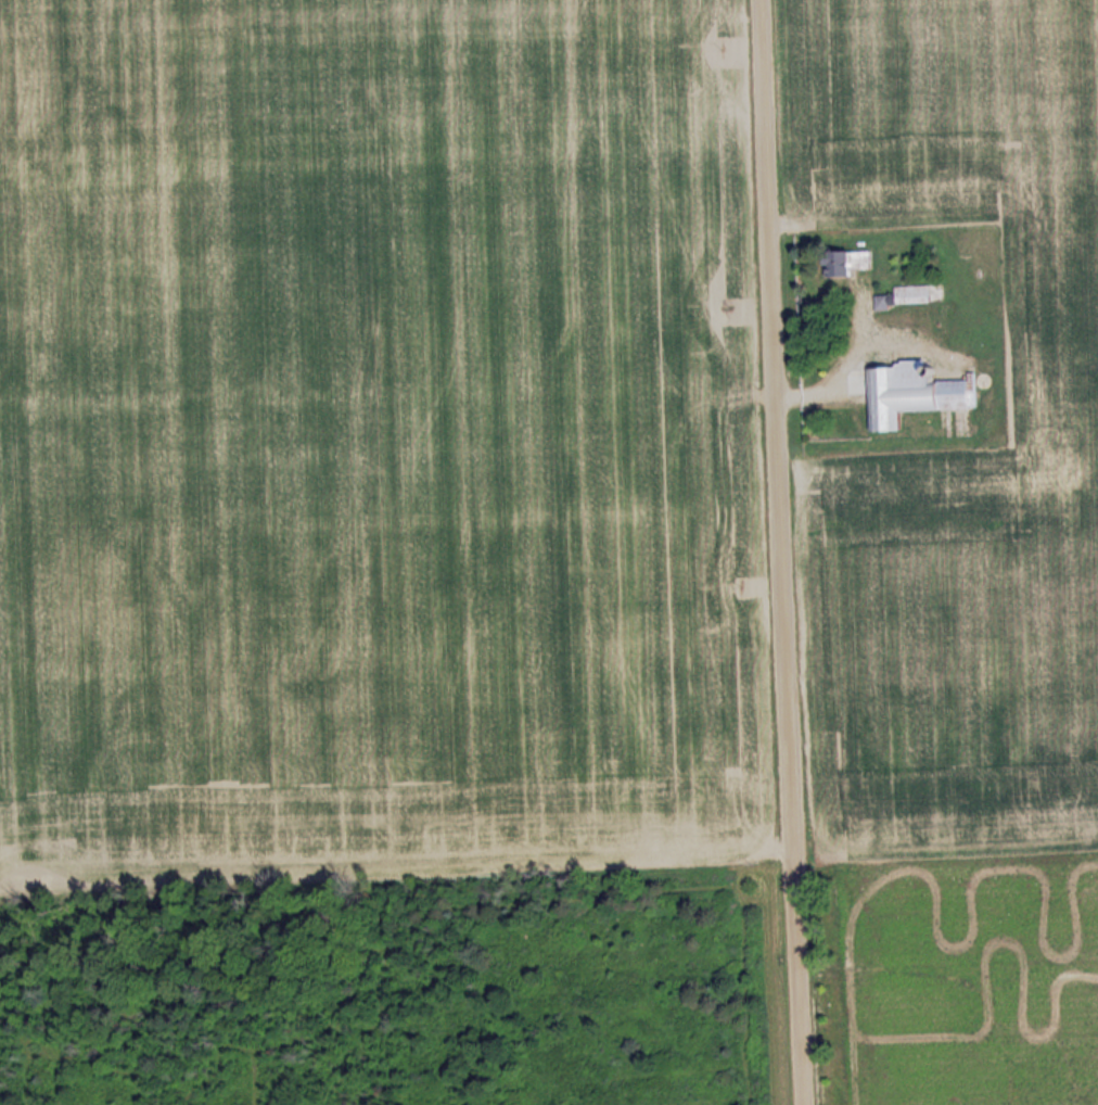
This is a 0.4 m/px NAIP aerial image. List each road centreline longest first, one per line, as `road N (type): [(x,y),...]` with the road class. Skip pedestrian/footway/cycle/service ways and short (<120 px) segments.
road 1 (residential): [(802,1104),(761,0)]

